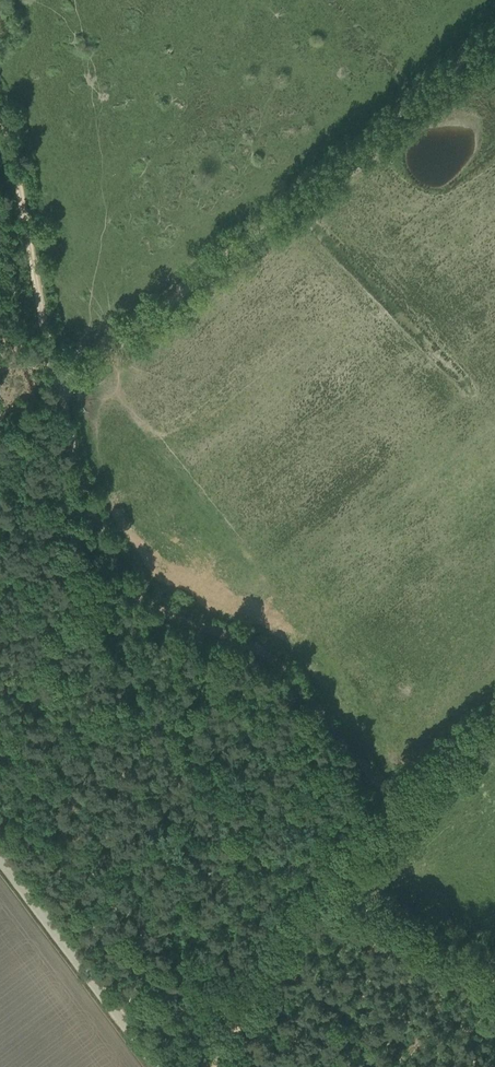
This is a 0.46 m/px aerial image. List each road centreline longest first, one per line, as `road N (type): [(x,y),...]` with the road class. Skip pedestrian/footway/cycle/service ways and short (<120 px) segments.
road 1 (track): [(61,392),(494,36)]
road 2 (track): [(61,392),(97,530),(138,594),(154,608),(246,642)]
road 3 (unclassified): [(159,1066),(0,859)]
road 4 (track): [(0,130),(57,376)]
road 5 (track): [(321,886),(494,977)]
road 6 (track): [(398,807),(494,720)]

